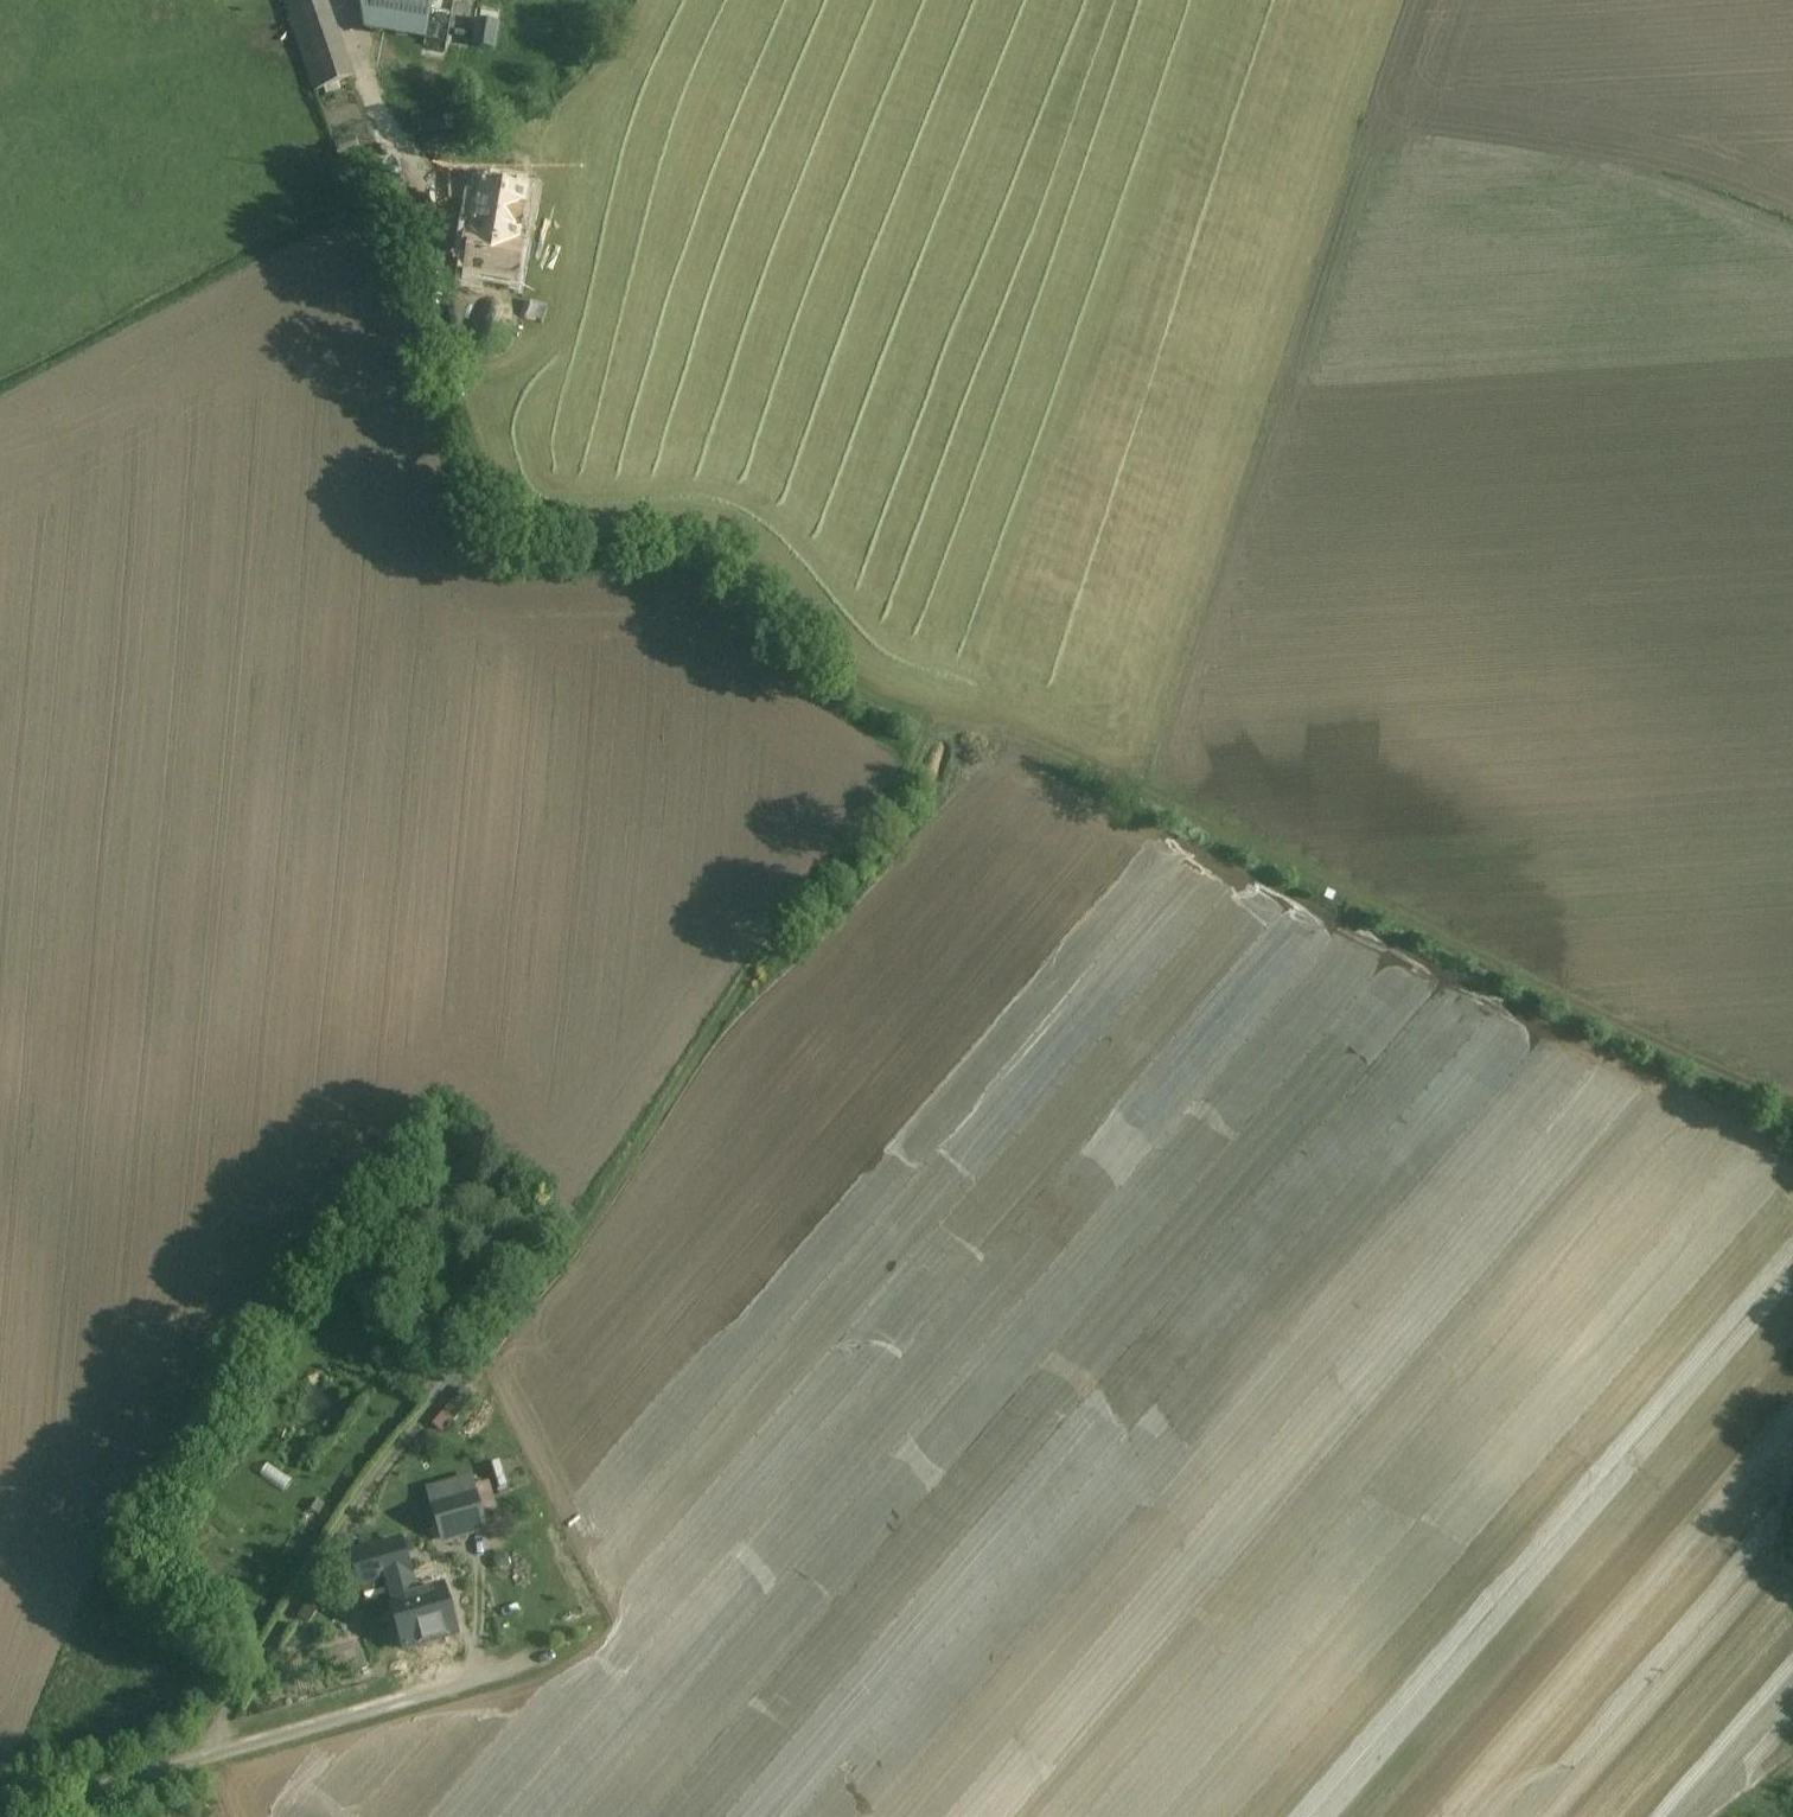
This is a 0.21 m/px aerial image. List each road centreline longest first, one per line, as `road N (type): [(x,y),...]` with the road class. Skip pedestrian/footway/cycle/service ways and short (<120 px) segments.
road 1 (track): [(1792,1106),(1004,734),(938,722),(841,679),(728,547),(690,538),(508,546),(399,192)]
road 2 (track): [(214,1753),(373,1480),(578,1237),(748,982),(897,803),(938,722)]

